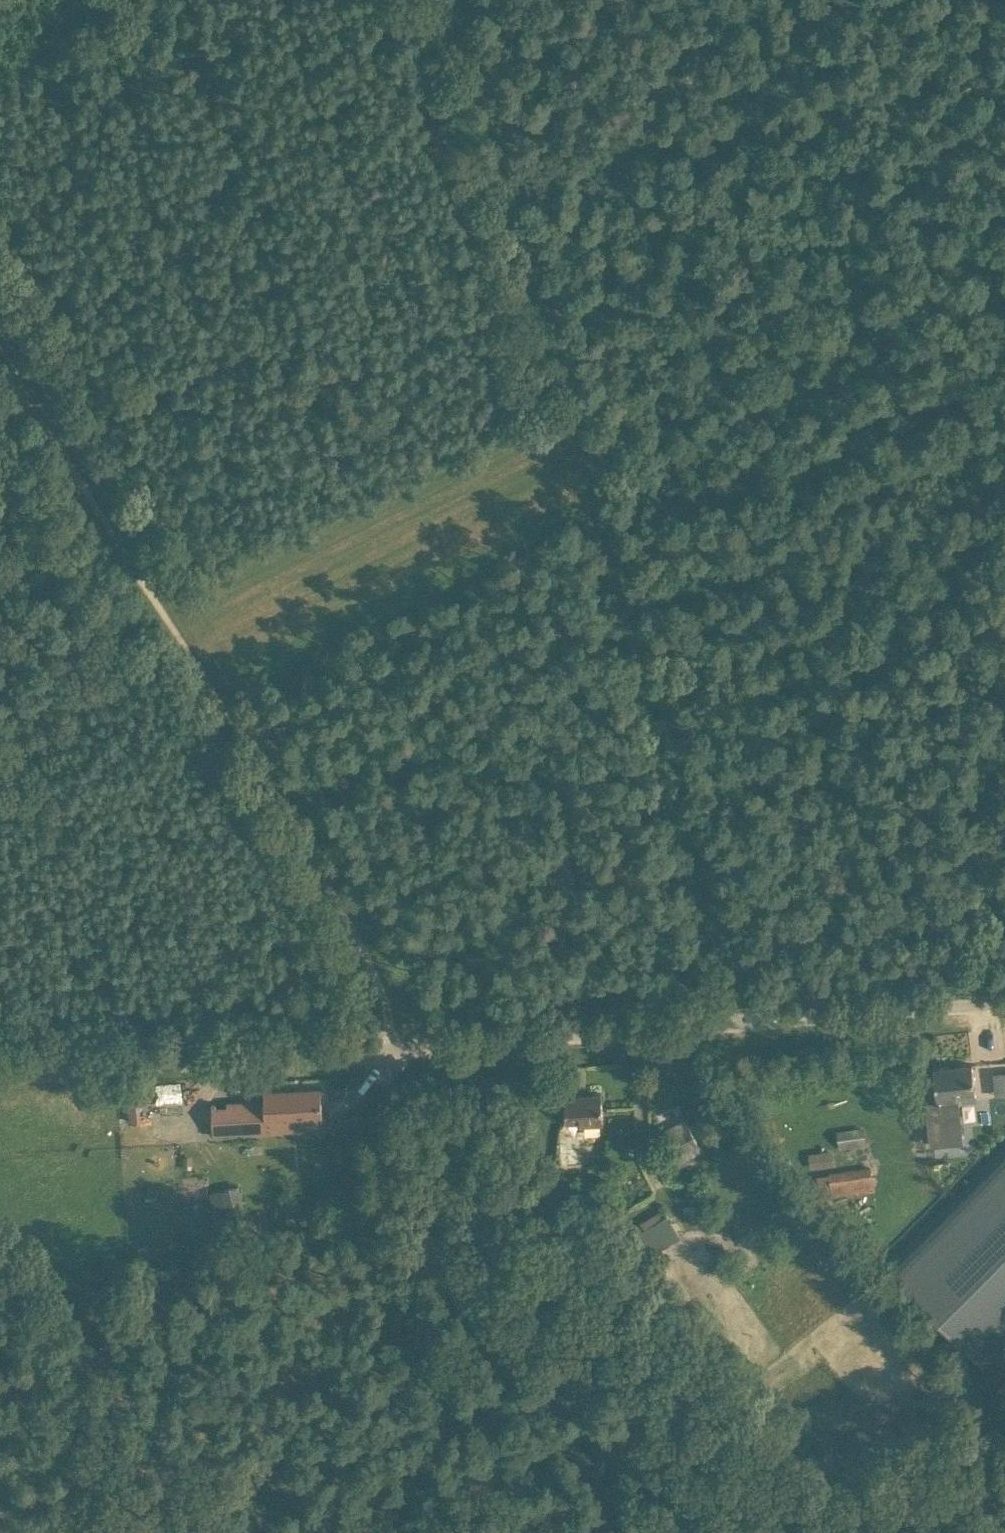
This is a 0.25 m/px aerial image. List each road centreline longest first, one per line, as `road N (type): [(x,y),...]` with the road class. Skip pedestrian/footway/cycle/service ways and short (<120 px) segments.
road 1 (track): [(702,814),(470,0)]
road 2 (unclassified): [(1004,1003),(267,1057),(192,1070)]
road 3 (track): [(754,1021),(702,814)]
road 4 (track): [(192,1070),(0,1083)]

